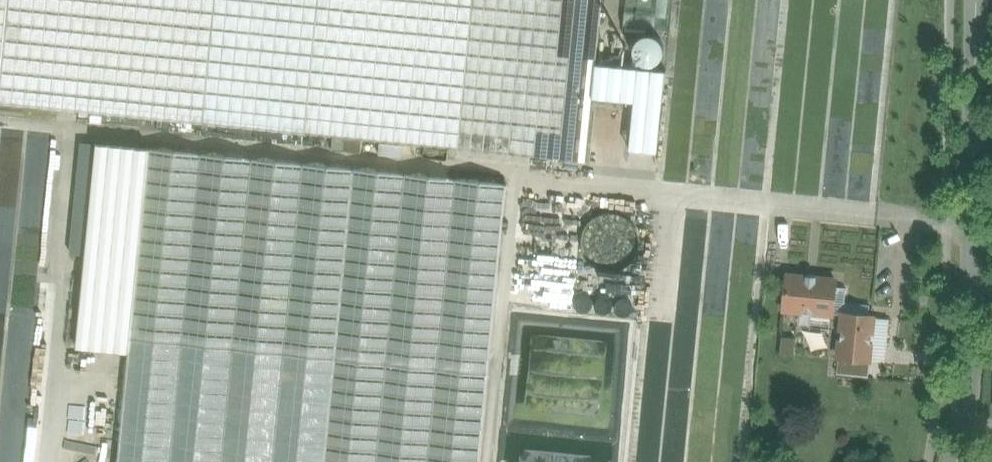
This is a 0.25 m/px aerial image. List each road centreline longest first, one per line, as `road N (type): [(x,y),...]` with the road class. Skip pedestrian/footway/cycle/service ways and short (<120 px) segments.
road 1 (tertiary): [(976,0),(971,303),(953,461)]

